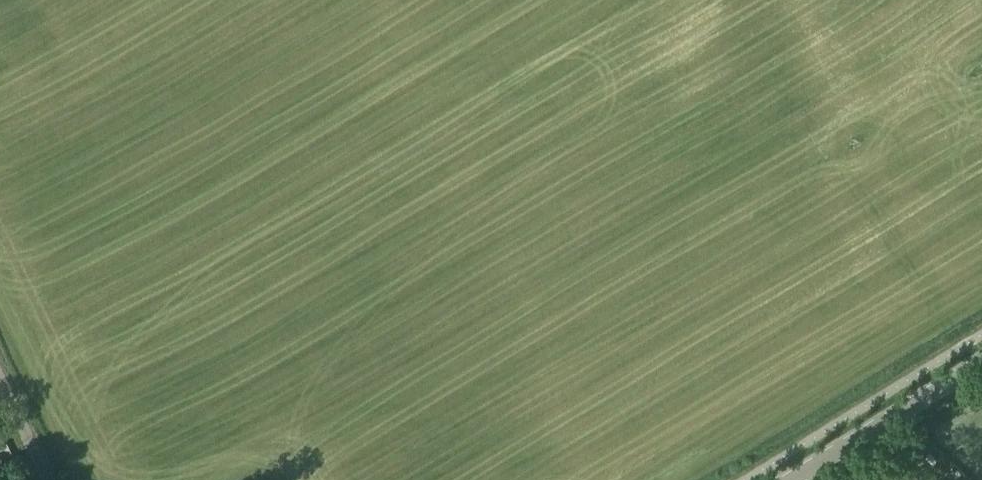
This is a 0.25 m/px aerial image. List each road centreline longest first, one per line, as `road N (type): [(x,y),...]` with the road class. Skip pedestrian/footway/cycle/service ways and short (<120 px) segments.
road 1 (tertiary): [(791,479),(981,363)]

